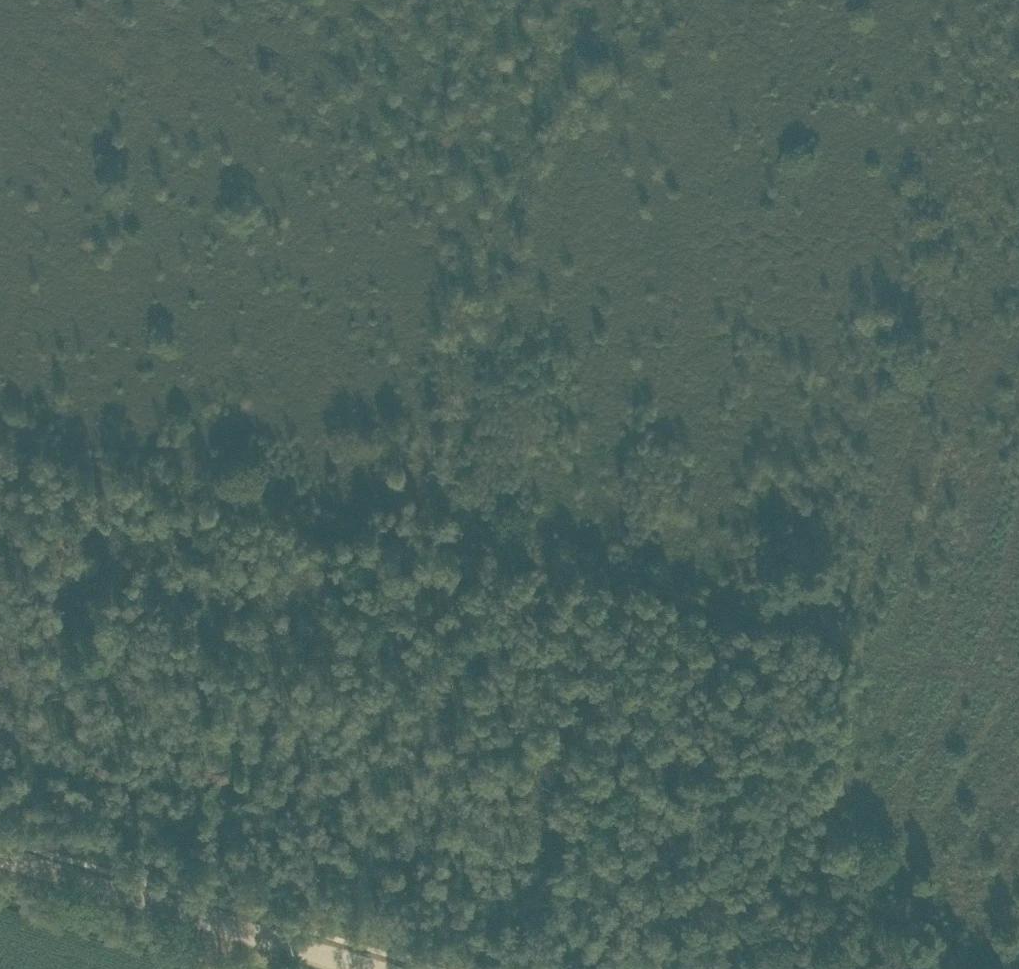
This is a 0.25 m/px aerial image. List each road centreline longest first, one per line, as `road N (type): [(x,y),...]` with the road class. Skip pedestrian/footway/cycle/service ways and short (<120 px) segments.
road 1 (track): [(0,861),(370,968)]

